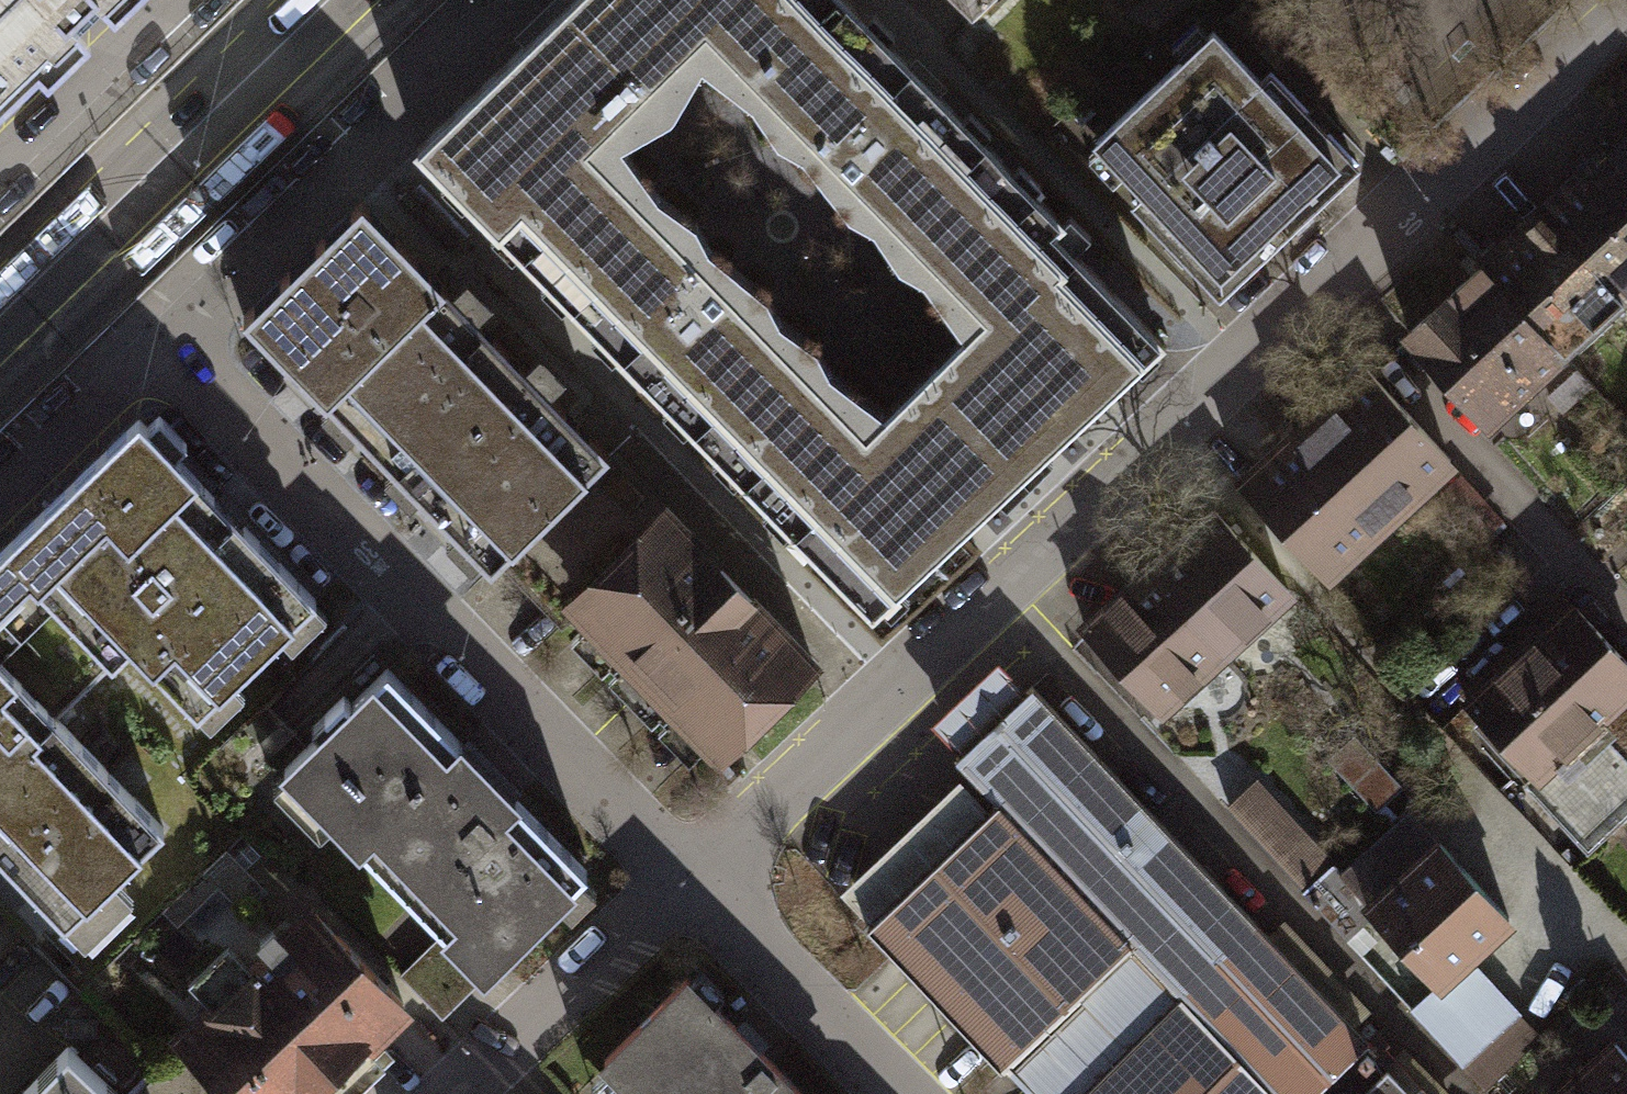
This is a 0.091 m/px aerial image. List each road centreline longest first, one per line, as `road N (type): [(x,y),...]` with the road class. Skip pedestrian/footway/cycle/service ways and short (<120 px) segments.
road 1 (residential): [(685,879),(908,681),(1626,2)]
road 2 (residential): [(163,338),(685,879)]
road 3 (primary): [(0,315),(325,0)]
road 4 (residential): [(455,1093),(685,879)]
road 5 (residential): [(685,879),(902,1093)]

